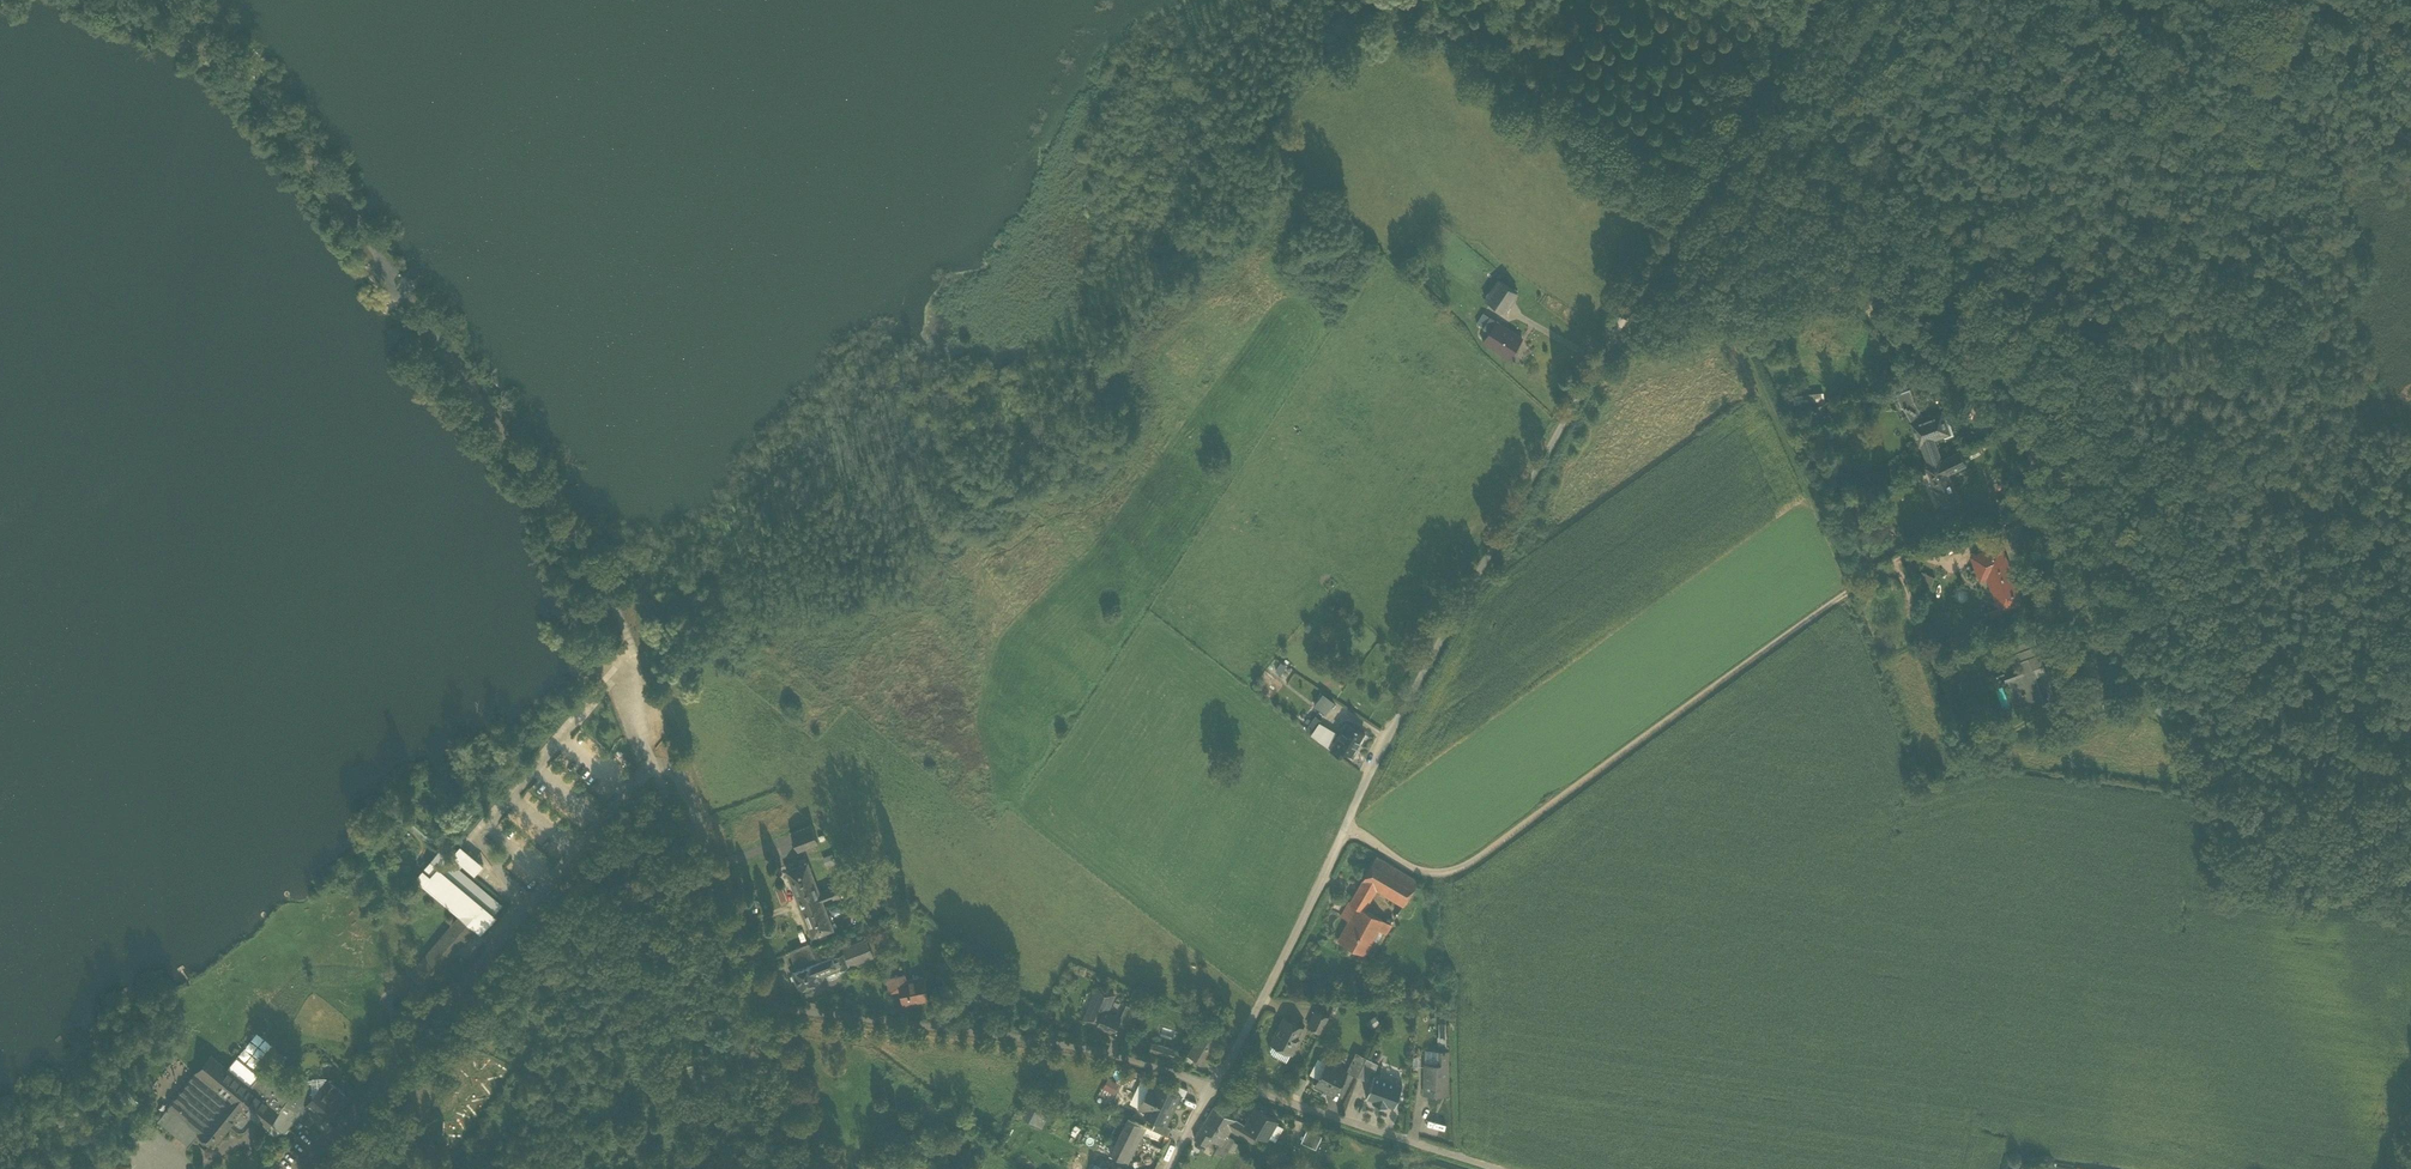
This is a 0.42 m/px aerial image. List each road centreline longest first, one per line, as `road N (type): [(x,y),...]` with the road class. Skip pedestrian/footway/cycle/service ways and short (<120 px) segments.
road 1 (unclassified): [(111,0),(225,66),(281,118),(589,551),(633,648),(649,770)]
road 2 (unclassified): [(1345,831),(1463,600),(1809,0)]
road 3 (unclassified): [(1345,831),(1421,875),(1452,874),(1895,559),(1948,704)]
road 4 (residential): [(649,770),(309,1168)]
road 5 (unclassified): [(775,1013),(1039,1039),(1213,1082)]
road 6 (residential): [(1213,1082),(1500,1168)]
road 7 (track): [(1856,587),(1728,321)]
road 8 (residential): [(775,1013),(681,781),(670,770),(649,770)]
road 9 (unclassified): [(1213,1082),(1261,1005),(1345,831)]
road 10 (track): [(1606,348),(1822,300),(1873,305)]
road 11 (tertiary): [(775,1013),(827,1168)]

